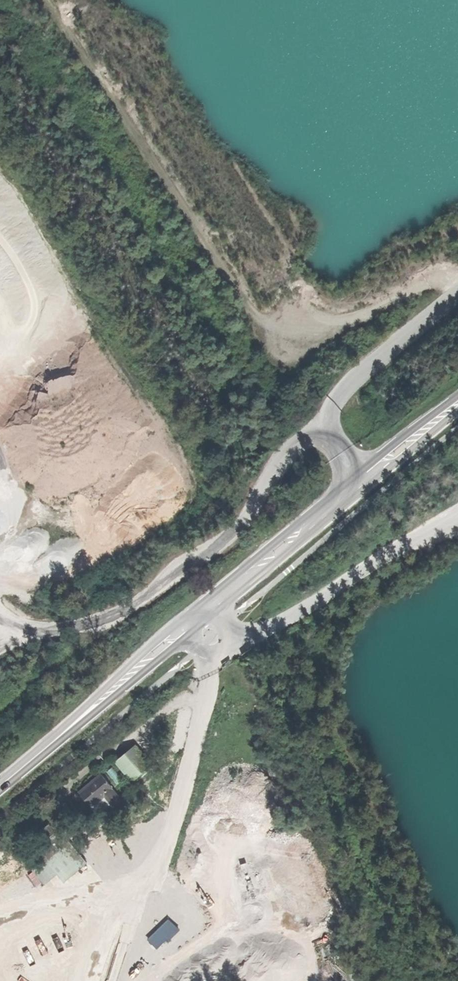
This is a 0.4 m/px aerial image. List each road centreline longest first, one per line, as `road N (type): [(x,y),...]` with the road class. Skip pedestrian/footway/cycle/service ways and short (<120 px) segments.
road 1 (secondary): [(457,395),(149,648),(29,762)]
road 2 (secondary): [(29,762),(457,411)]

